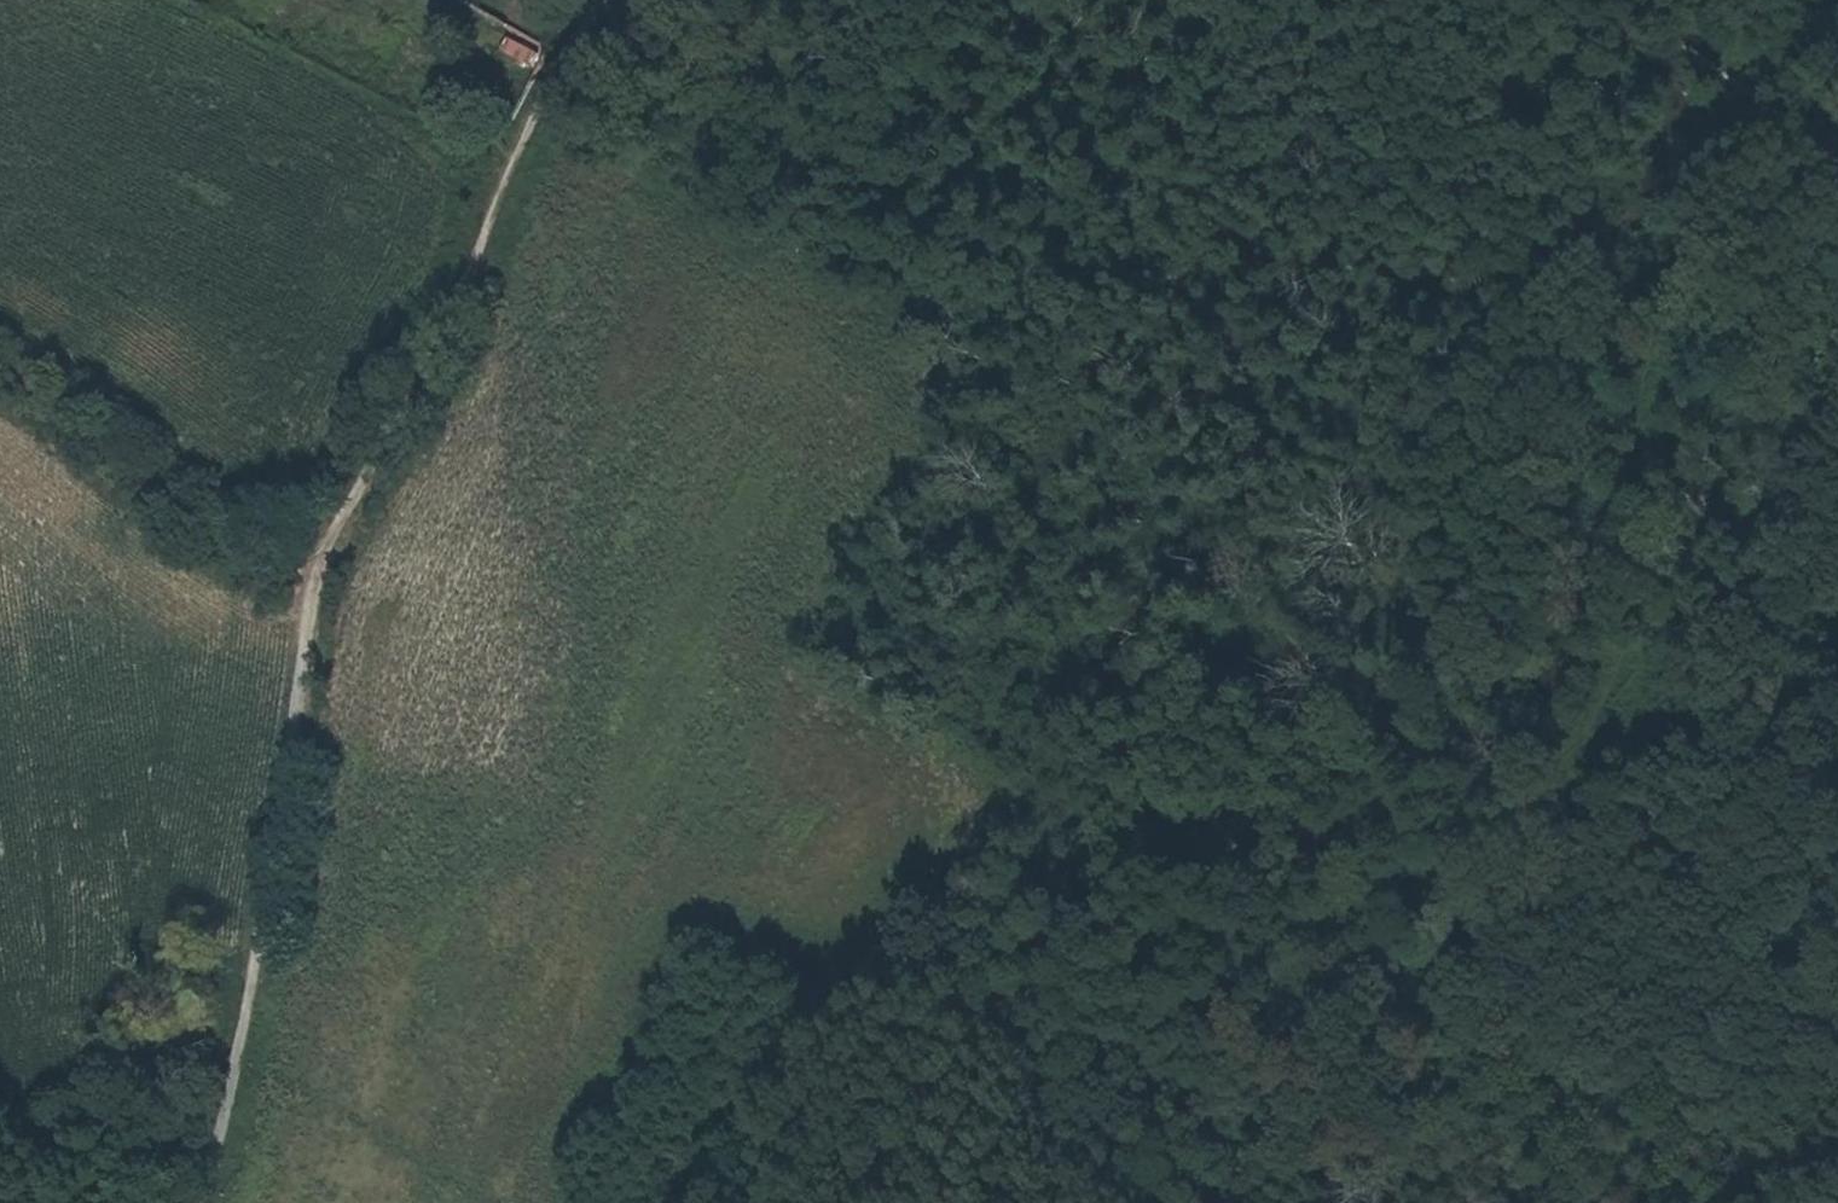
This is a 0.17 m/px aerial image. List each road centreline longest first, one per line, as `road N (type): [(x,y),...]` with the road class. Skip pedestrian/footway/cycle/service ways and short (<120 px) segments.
road 1 (track): [(316,580),(599,0)]
road 2 (track): [(200,1202),(258,947),(316,580)]
road 3 (track): [(1621,0),(1747,93),(1837,137)]

